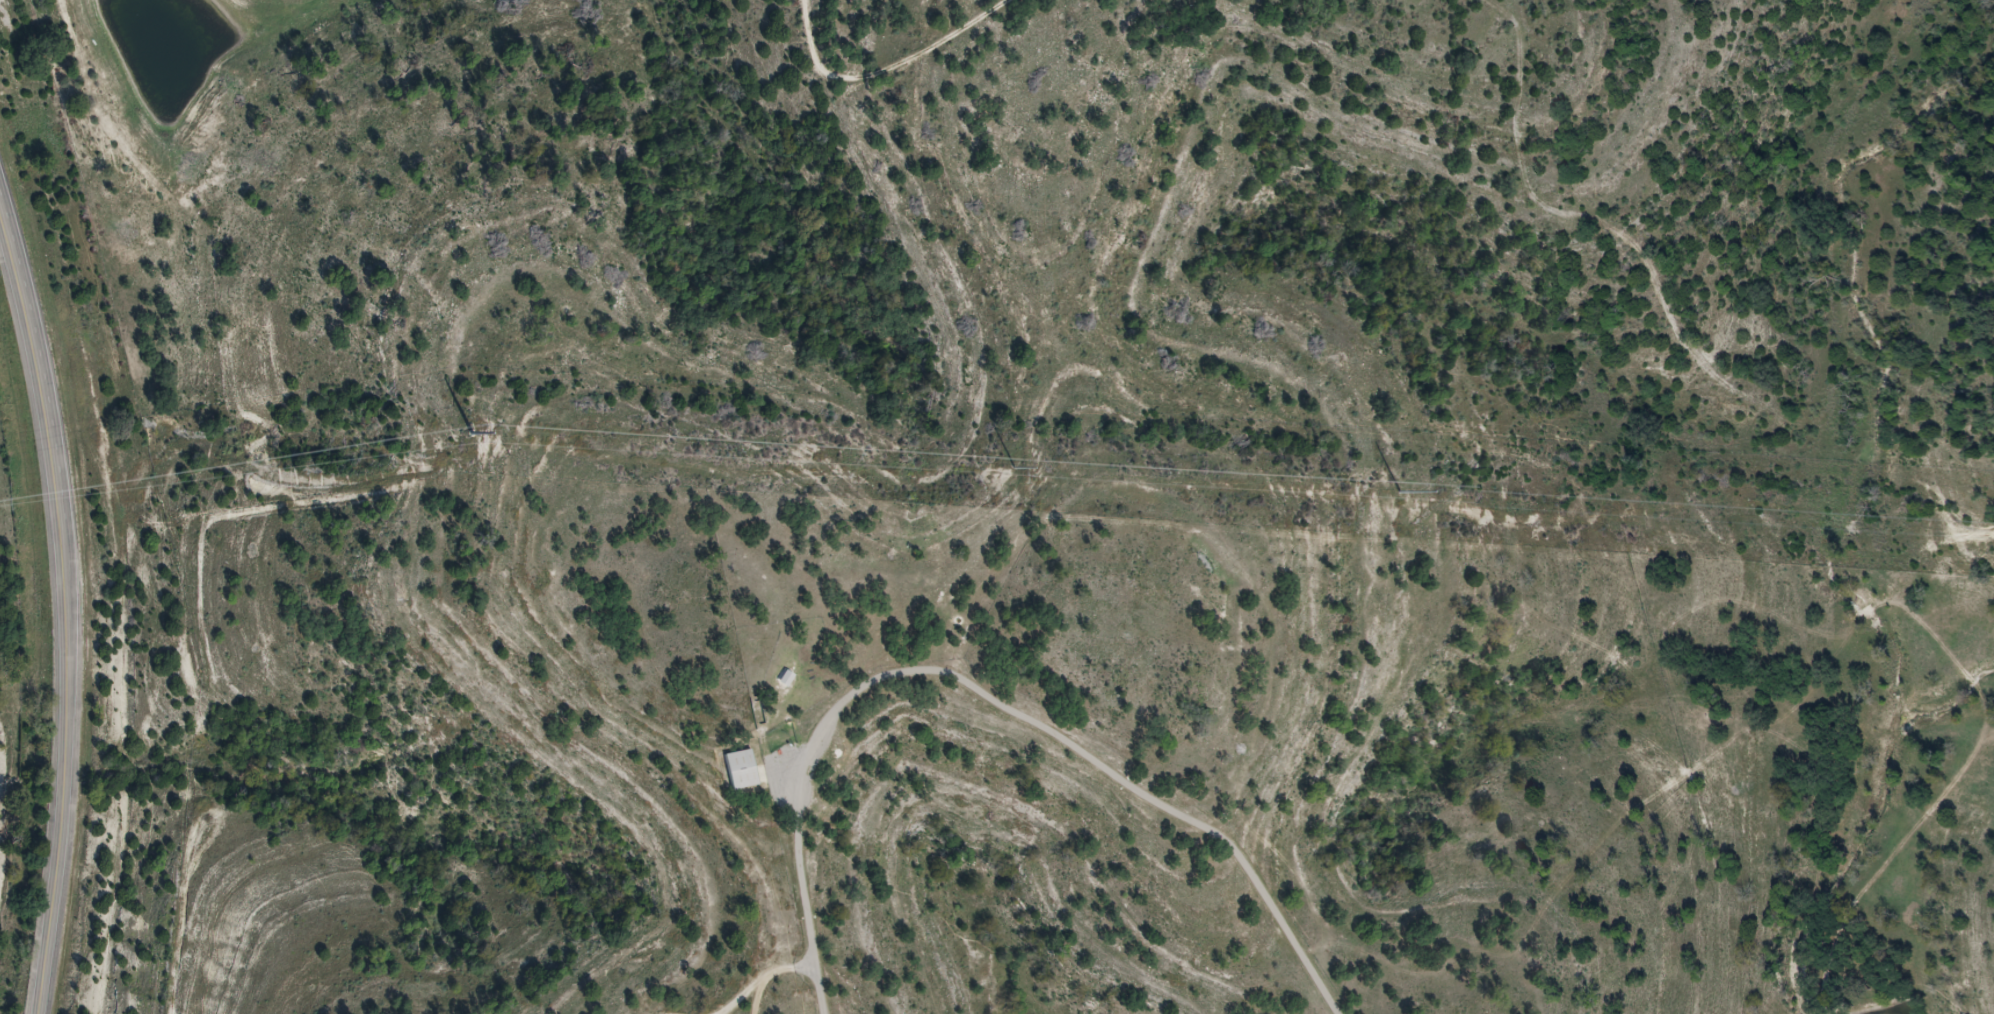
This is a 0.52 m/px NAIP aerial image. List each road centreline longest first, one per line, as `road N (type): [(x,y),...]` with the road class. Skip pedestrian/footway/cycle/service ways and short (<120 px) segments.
road 1 (trunk): [(50,1013),(71,744),(75,553)]
road 2 (trunk): [(75,553),(76,520),(36,324),(0,203)]

